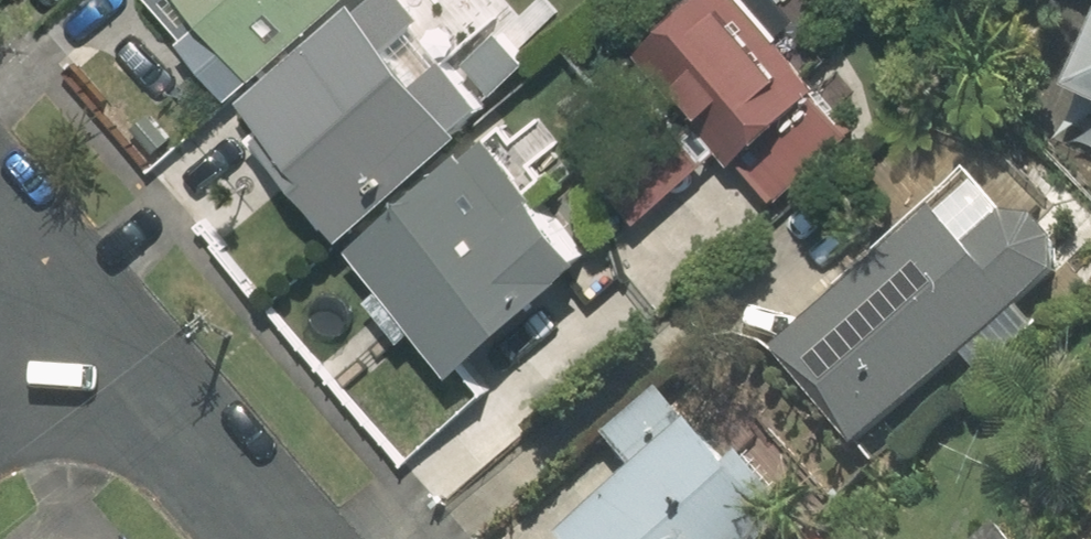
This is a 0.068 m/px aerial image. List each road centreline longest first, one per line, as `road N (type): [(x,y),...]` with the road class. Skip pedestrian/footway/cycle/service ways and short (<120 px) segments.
road 1 (tertiary): [(279,538),(86,317)]
road 2 (tertiary): [(86,317),(0,216)]

